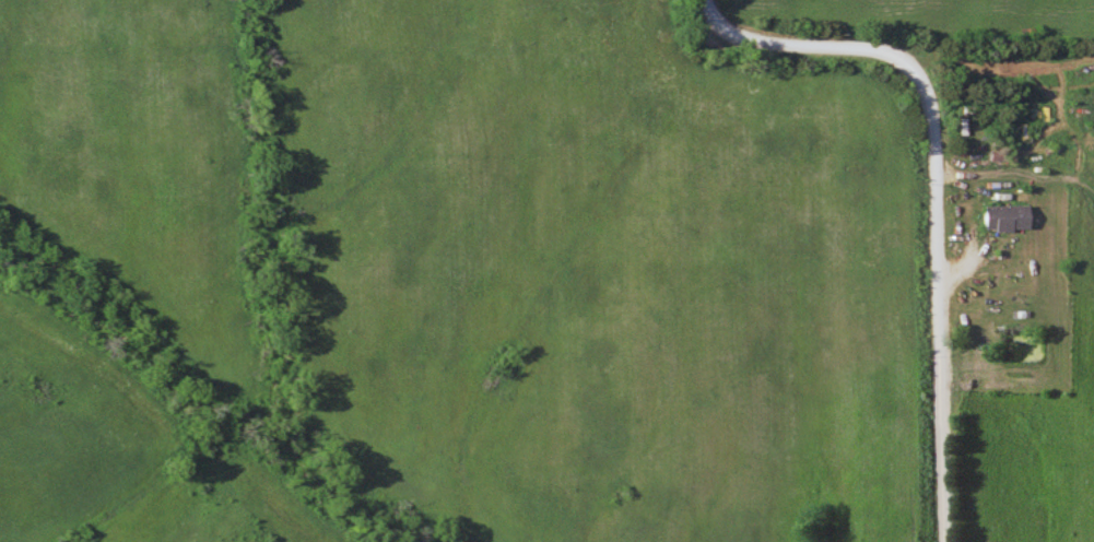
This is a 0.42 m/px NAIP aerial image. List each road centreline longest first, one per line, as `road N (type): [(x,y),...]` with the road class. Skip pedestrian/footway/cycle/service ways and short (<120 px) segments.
road 1 (residential): [(939,541),(931,108),(892,51),(733,38),(707,0)]

